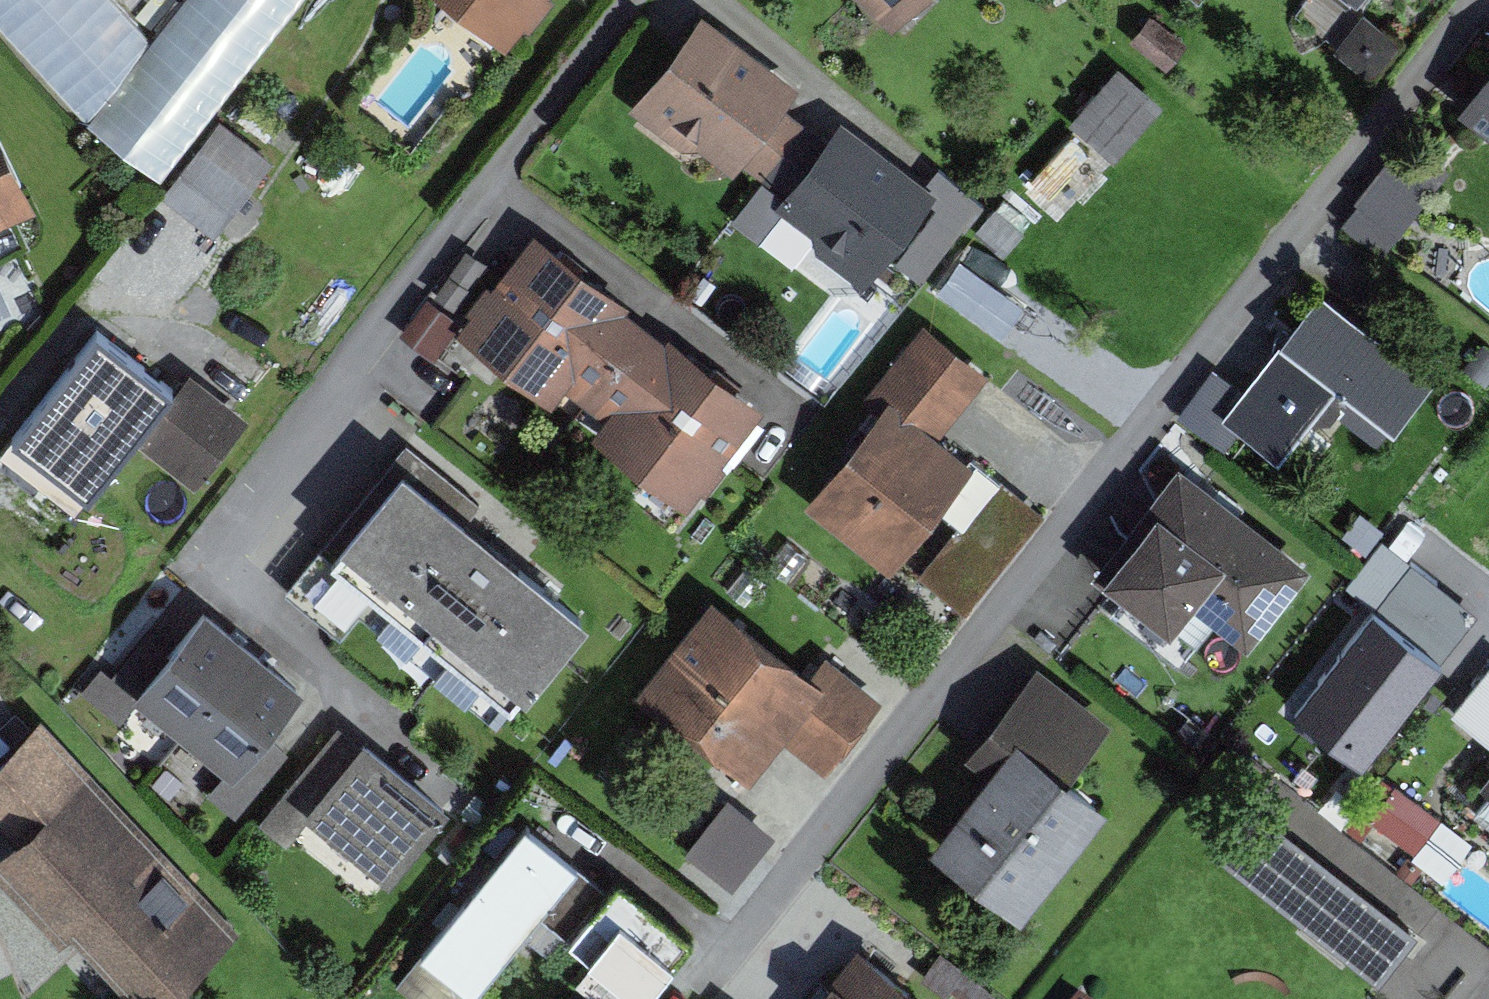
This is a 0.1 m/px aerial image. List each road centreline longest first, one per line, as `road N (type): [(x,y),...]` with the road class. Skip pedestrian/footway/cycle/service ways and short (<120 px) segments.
road 1 (residential): [(704,998),(1488,4)]
road 2 (residential): [(400,726),(207,562),(638,0)]

